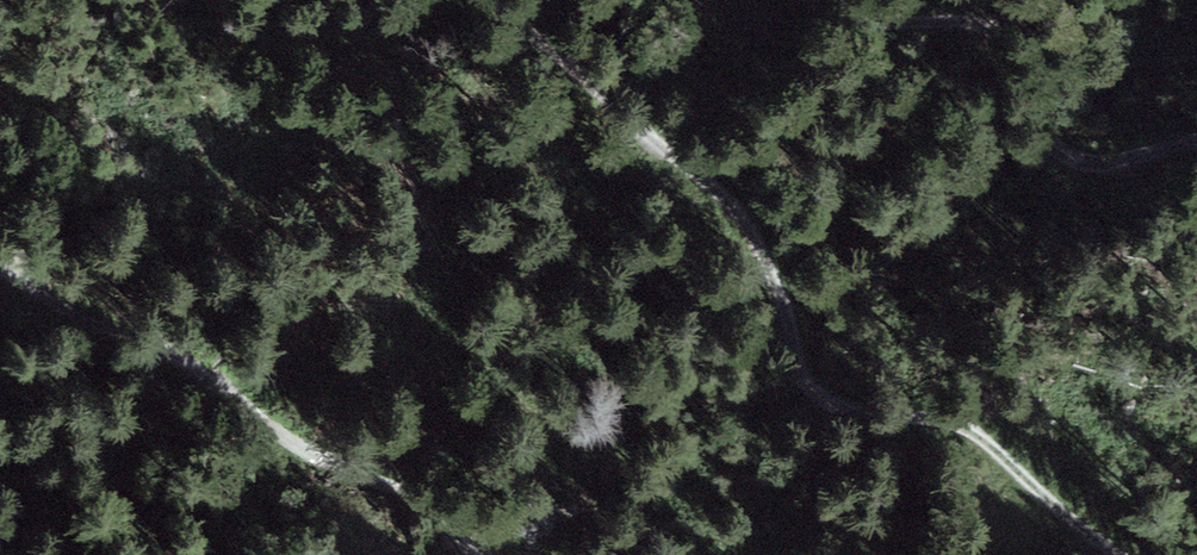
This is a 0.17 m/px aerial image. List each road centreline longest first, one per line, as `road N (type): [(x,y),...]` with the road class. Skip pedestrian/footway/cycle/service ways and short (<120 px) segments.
road 1 (track): [(500,0),(633,119),(696,161),(768,249),(801,376),(835,410),(935,418),(982,433),(1123,554)]
road 2 (track): [(476,554),(420,496),(289,436),(0,267)]
road 3 (track): [(1196,138),(1112,166),(1065,156),(1013,44),(963,17),(884,20),(822,0)]

